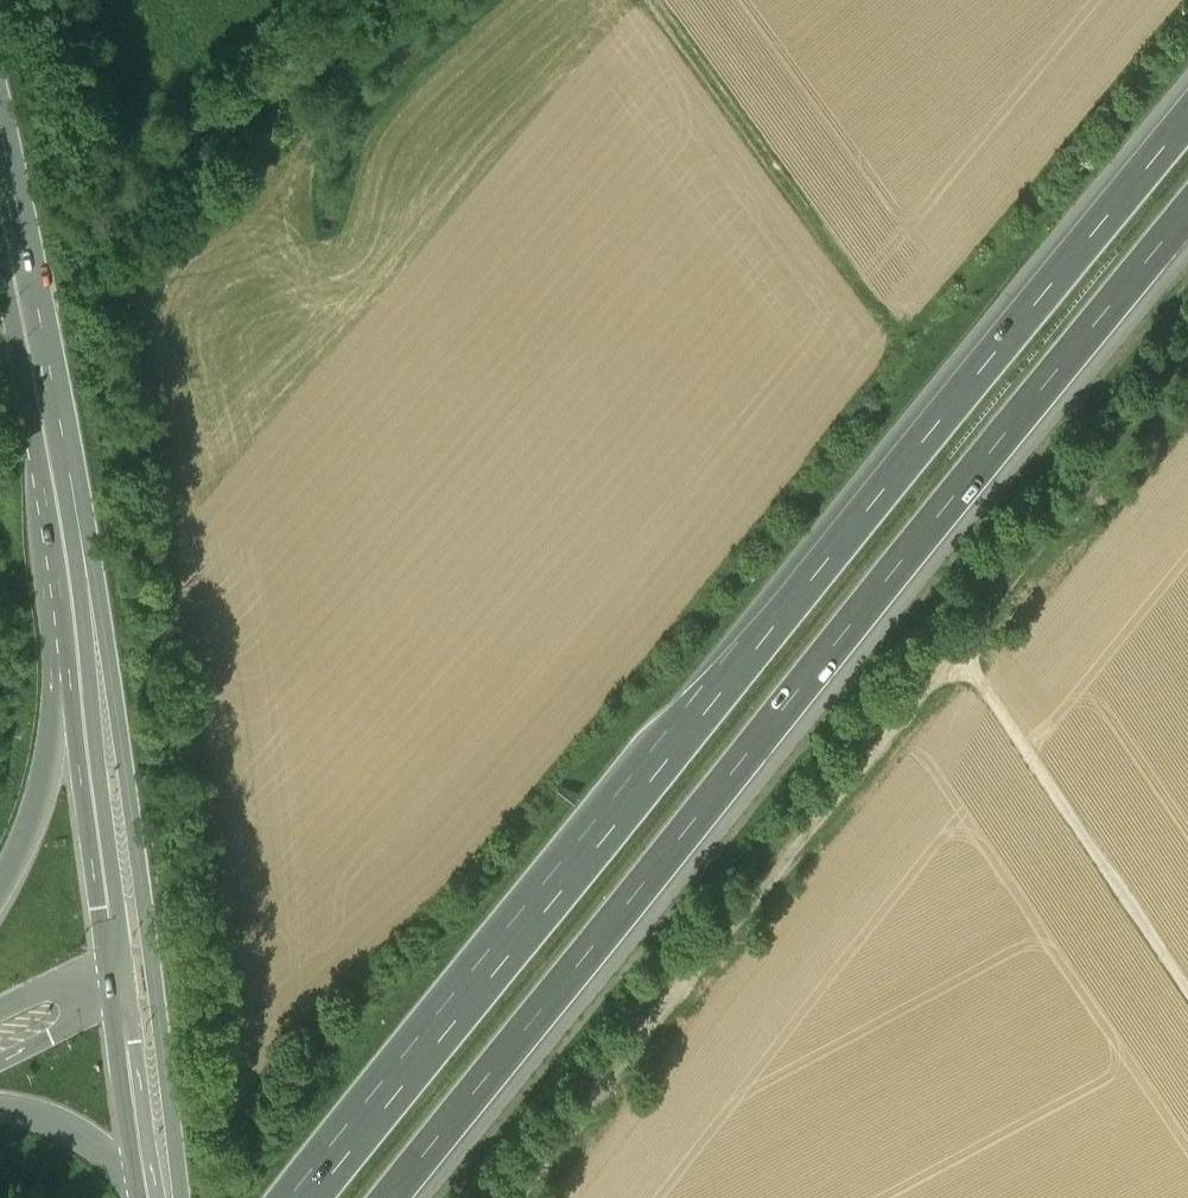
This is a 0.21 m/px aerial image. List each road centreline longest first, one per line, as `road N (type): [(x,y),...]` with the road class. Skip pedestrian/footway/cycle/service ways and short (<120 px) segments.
road 1 (motorway): [(1187,129),(687,730),(318,1197)]
road 2 (motorway): [(392,1197),(793,692),(1187,223)]
road 3 (track): [(529,1197),(672,1002),(1187,351)]
road 4 (primary): [(179,1197),(104,624),(56,458)]
road 5 (track): [(953,647),(1187,992)]
road 6 (track): [(900,328),(647,0)]
road 7 (primary): [(56,458),(0,159)]
road 8 (primary): [(120,979),(83,693)]
road 9 (primary): [(83,693),(56,458)]
road 10 (primary): [(147,1178),(120,979)]
road 11 (motorway): [(83,693),(0,869)]
road 12 (motorway): [(0,1100),(75,1126),(147,1178)]
road 13 (motorway): [(0,1057),(78,1016),(120,979)]
road 14 (motorway): [(120,979),(60,982),(0,1002)]

